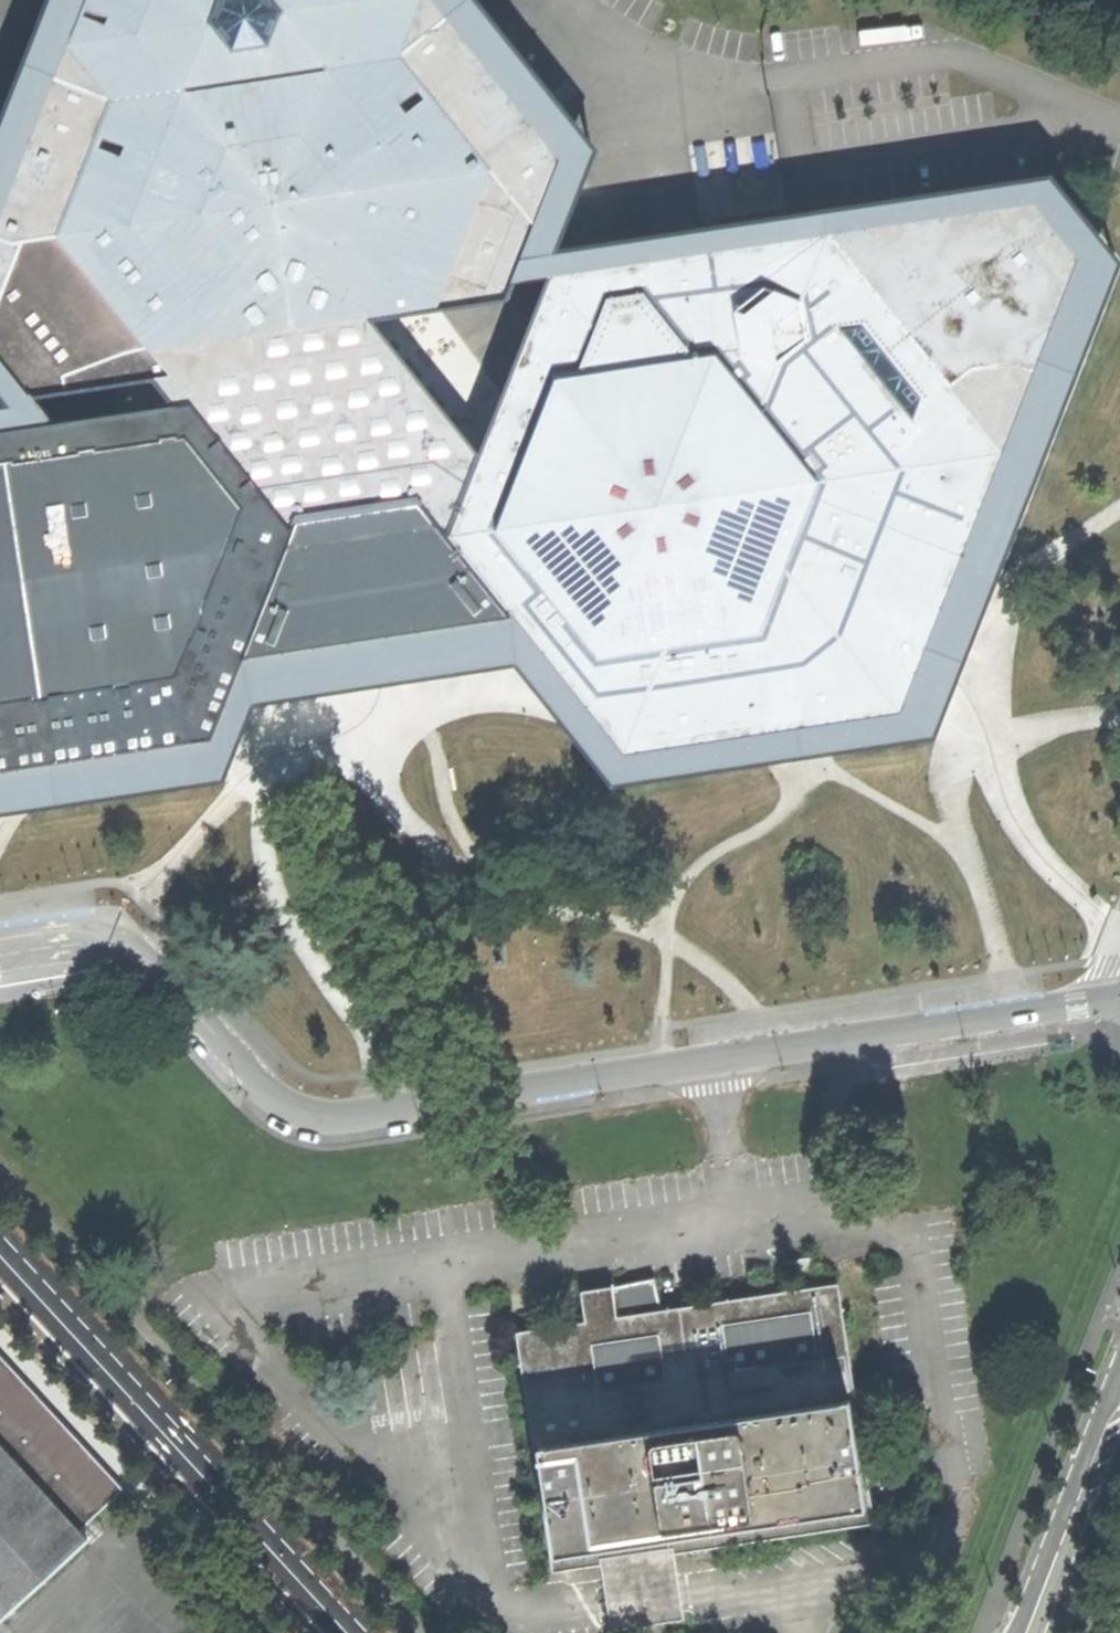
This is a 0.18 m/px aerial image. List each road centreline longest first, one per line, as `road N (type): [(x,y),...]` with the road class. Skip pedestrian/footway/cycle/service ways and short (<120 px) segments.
road 1 (residential): [(0,951),(123,934),(155,958),(264,1090),(306,1115),(354,1119),(1119,999)]
road 2 (secondary): [(346,1632),(0,1257)]
road 3 (secondary): [(1041,1606),(1119,1407)]

